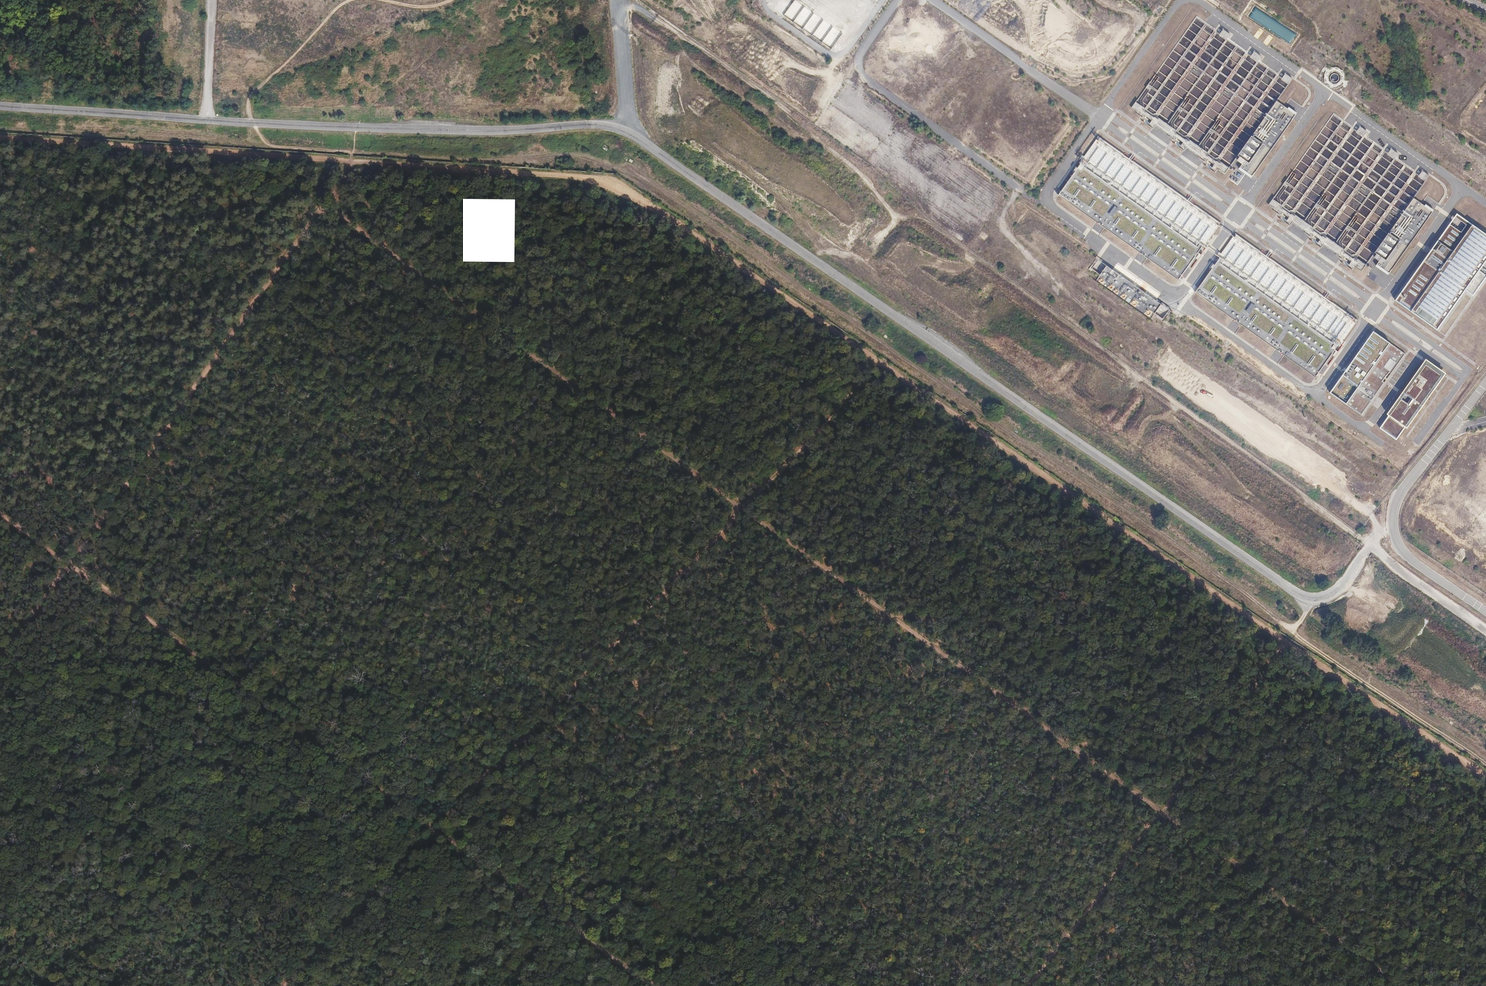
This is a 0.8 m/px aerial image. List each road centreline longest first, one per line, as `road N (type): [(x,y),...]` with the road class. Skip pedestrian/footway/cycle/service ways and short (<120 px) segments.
road 1 (track): [(271,146),(553,156),(642,177),(1295,631)]
road 2 (track): [(621,0),(809,125),(901,216),(1406,574)]
road 3 (track): [(286,985),(879,361)]
road 4 (track): [(0,514),(652,985)]
road 5 (track): [(1295,631),(1028,985)]
road 6 (track): [(271,146),(0,123)]
road 7 (track): [(350,0),(248,96),(250,123),(271,146)]

